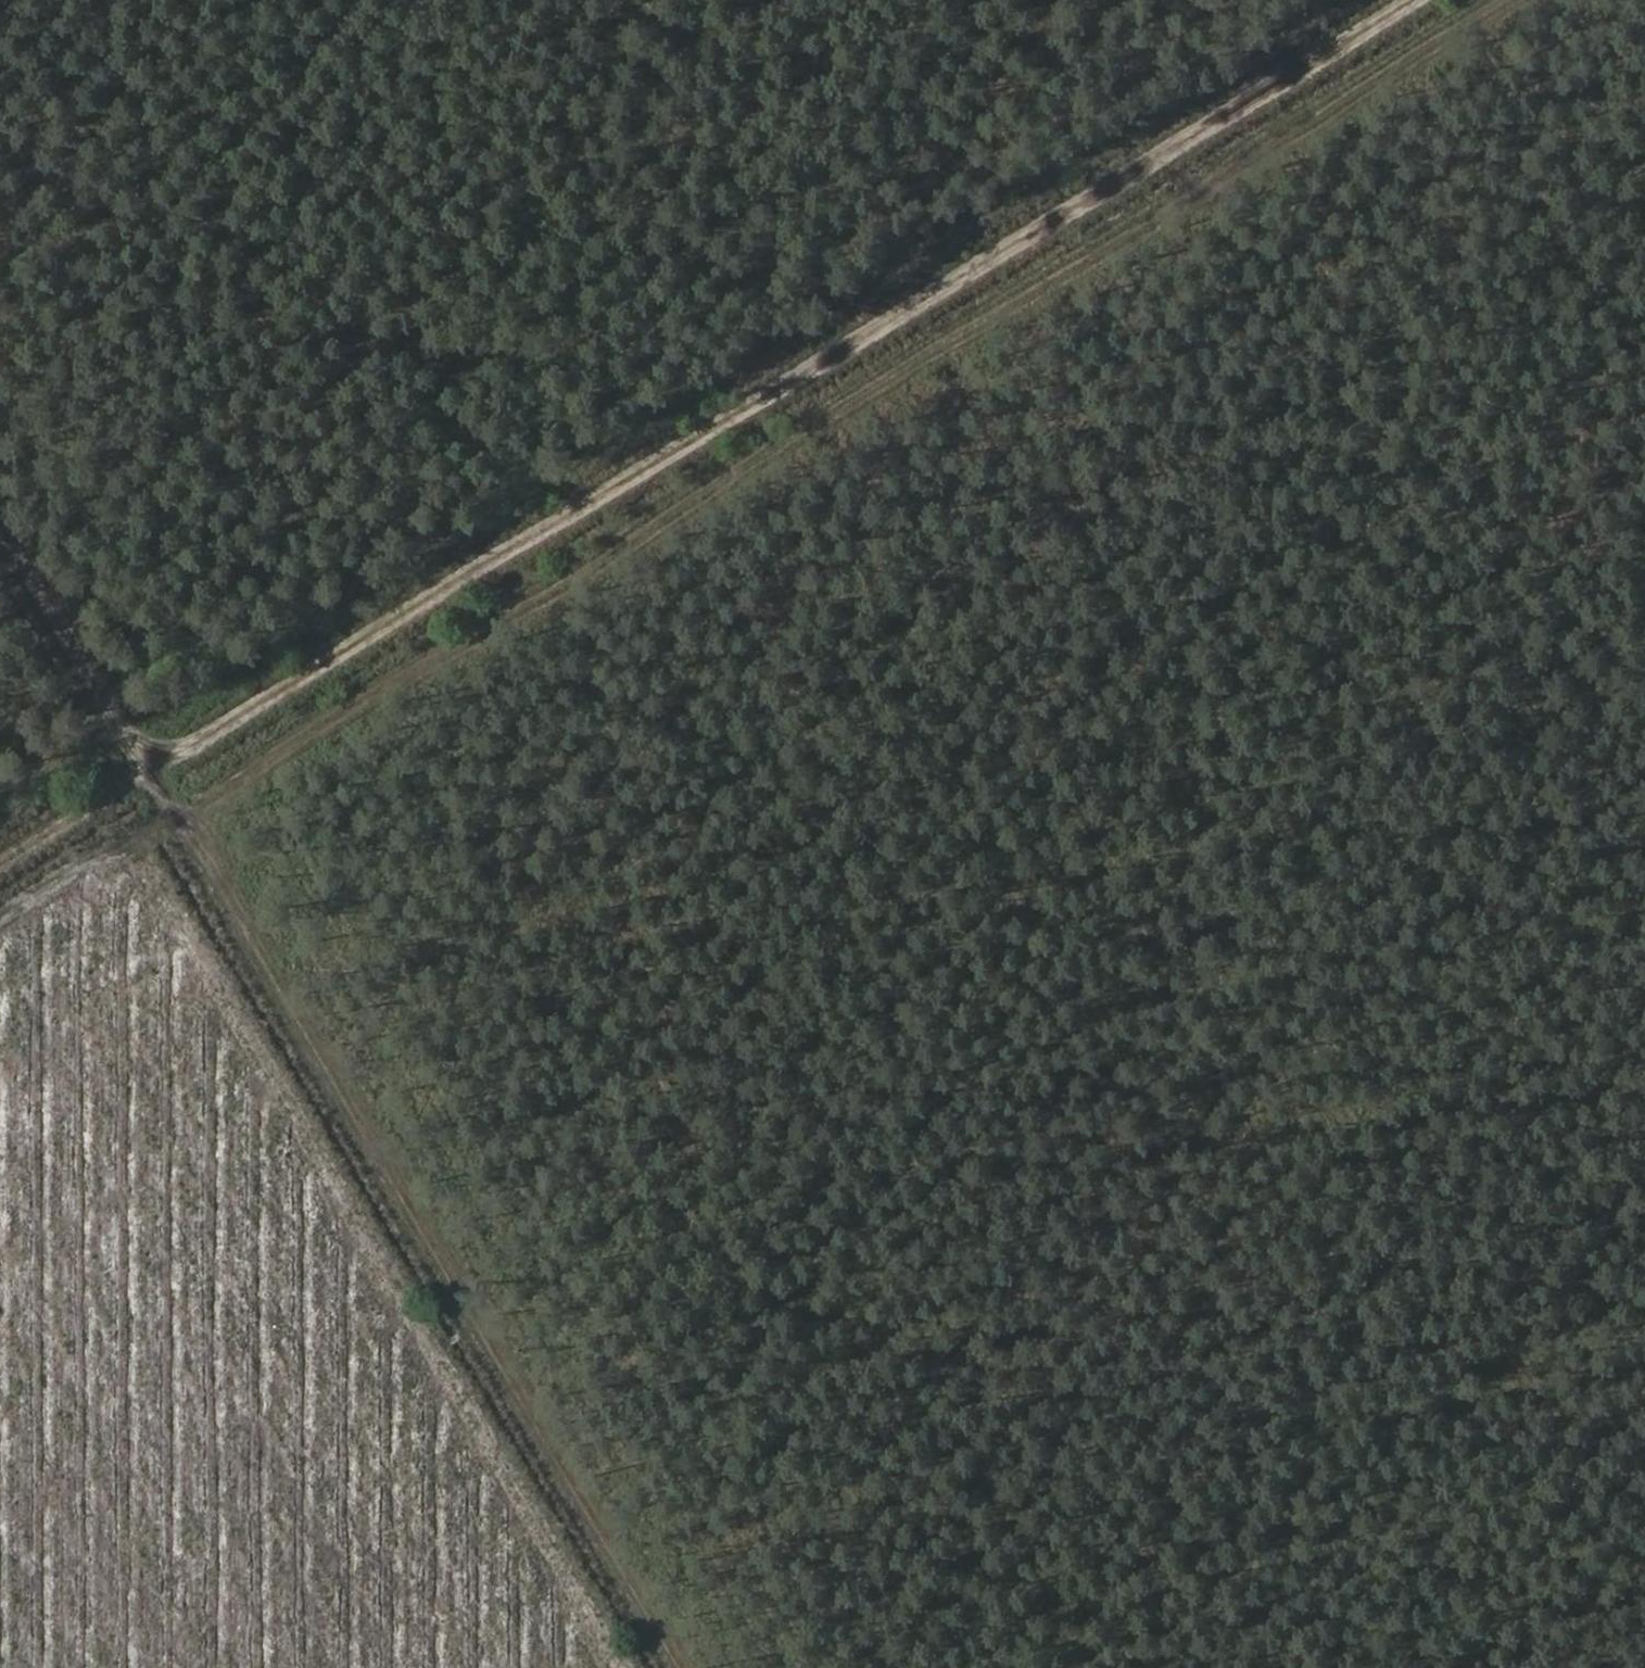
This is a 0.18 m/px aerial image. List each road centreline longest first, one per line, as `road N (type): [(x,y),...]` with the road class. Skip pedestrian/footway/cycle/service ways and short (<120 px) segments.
road 1 (track): [(1448,0),(0,877)]
road 2 (track): [(0,474),(707,1667)]

